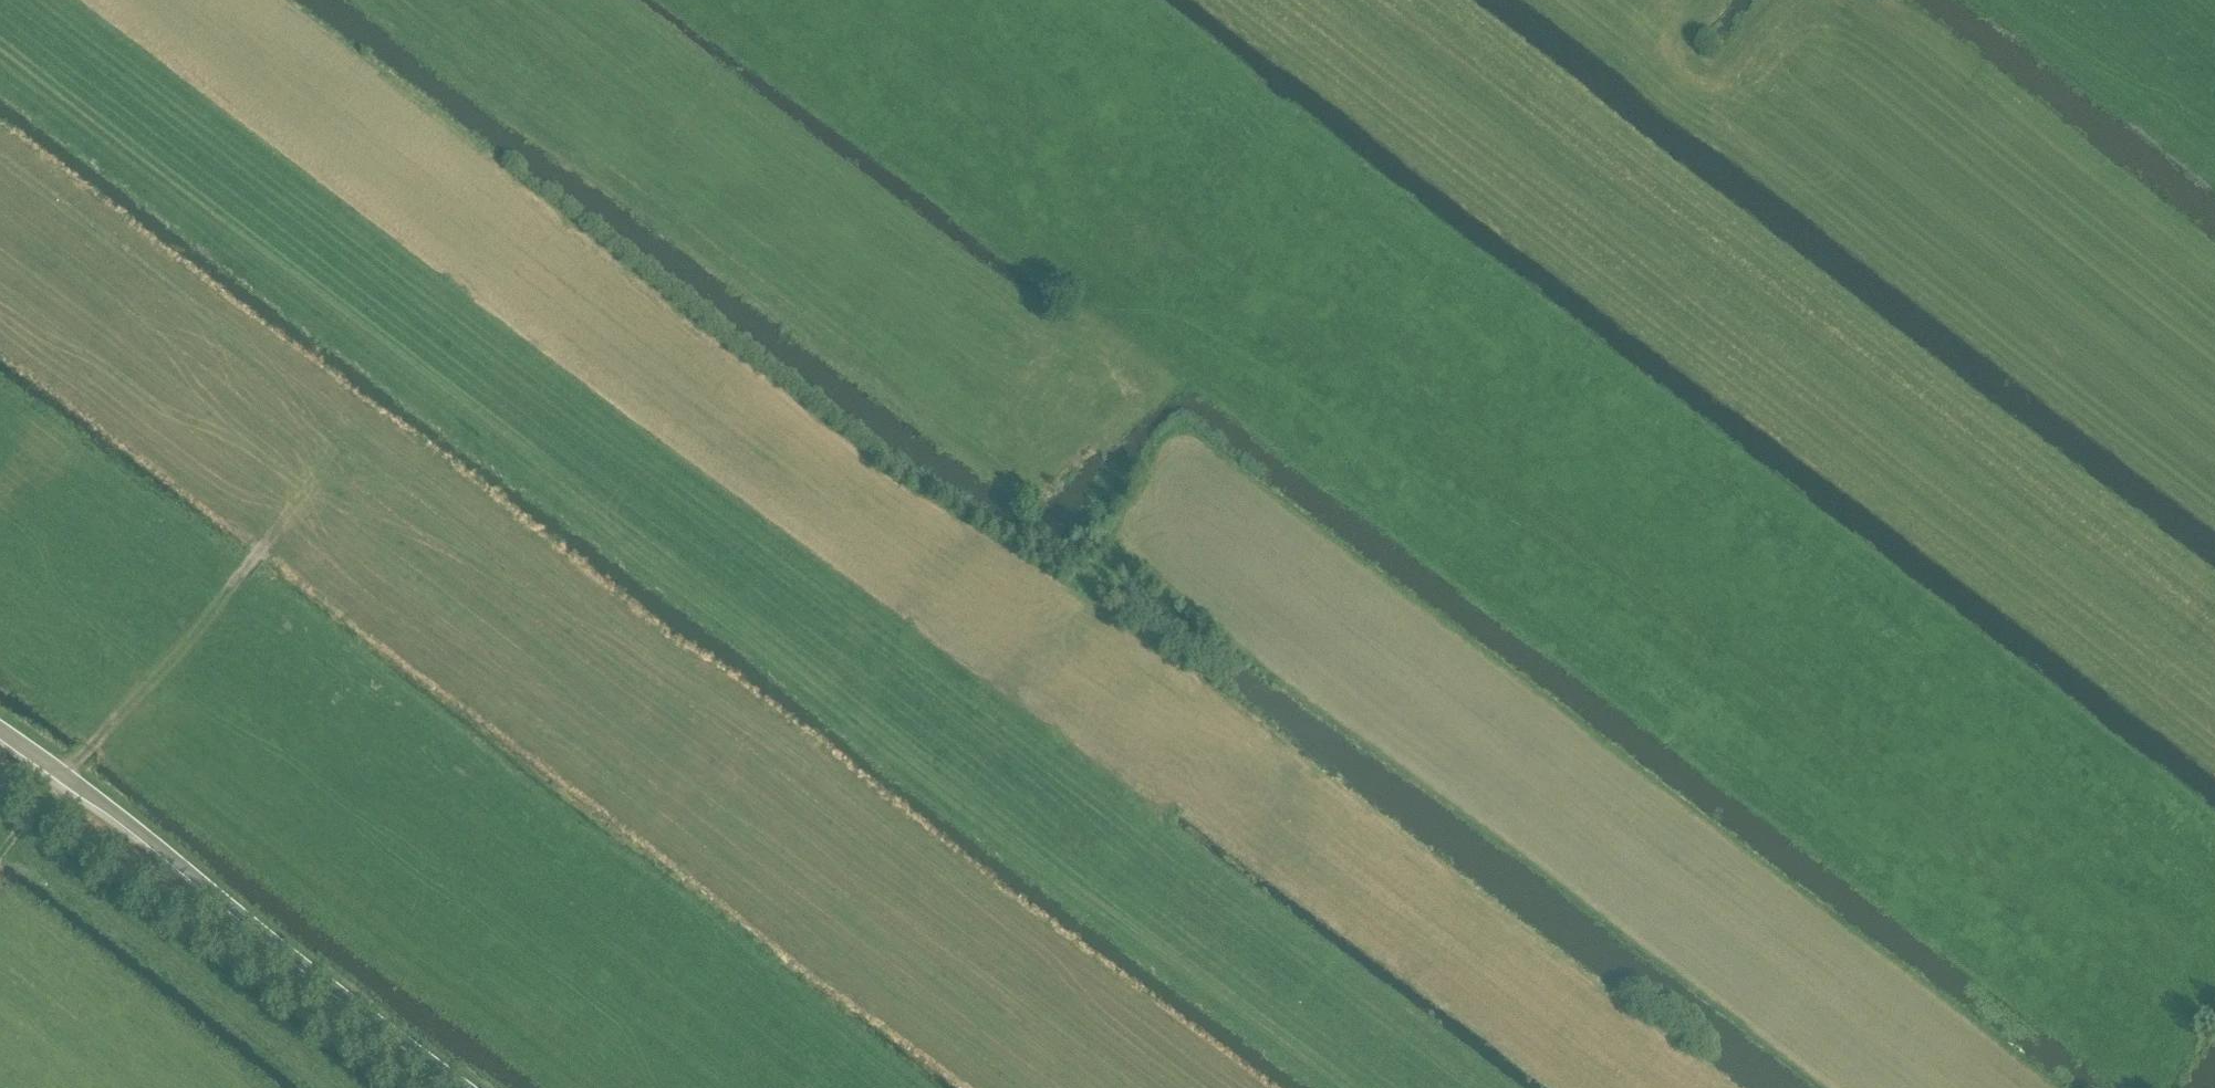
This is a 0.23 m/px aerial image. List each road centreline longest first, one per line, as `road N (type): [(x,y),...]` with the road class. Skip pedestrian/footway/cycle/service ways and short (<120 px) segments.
road 1 (unclassified): [(474,1087),(0,736)]

